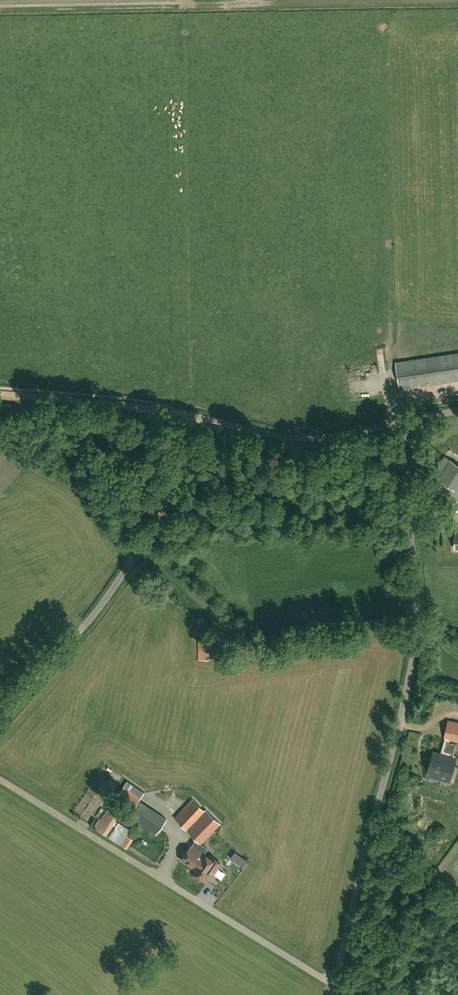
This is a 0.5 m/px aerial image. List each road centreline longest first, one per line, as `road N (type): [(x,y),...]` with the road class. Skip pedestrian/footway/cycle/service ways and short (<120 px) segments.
road 1 (unclassified): [(0,780),(335,984),(419,628),(400,423)]
road 2 (unclassified): [(0,725),(111,595),(163,515),(189,417)]
road 3 (unclassified): [(400,423),(285,437),(189,417)]
road 4 (track): [(189,417),(0,396)]

